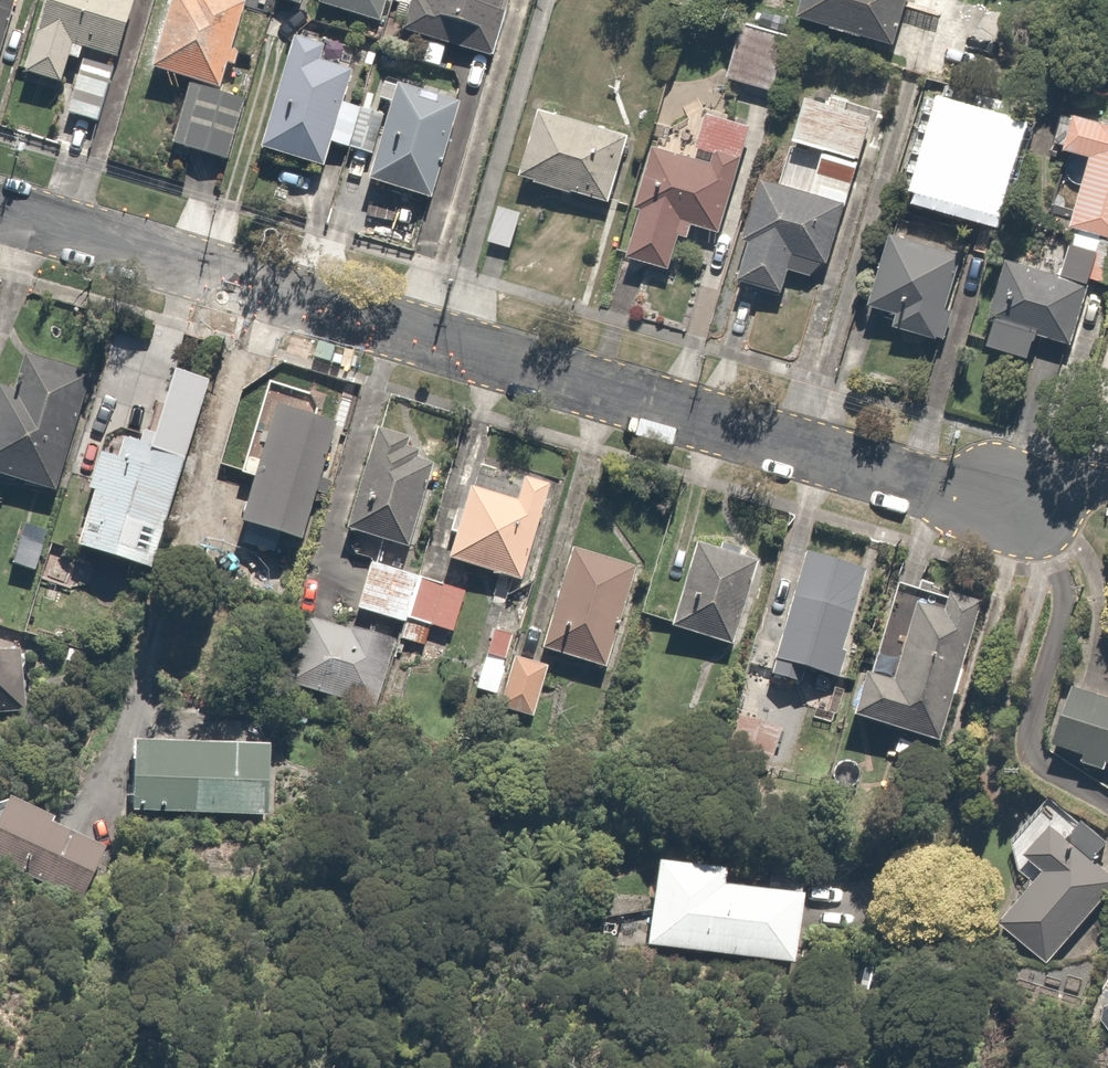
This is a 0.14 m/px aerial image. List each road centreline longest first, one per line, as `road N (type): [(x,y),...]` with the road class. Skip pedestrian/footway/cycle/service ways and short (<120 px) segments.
road 1 (residential): [(0,205),(925,486),(1021,500)]

